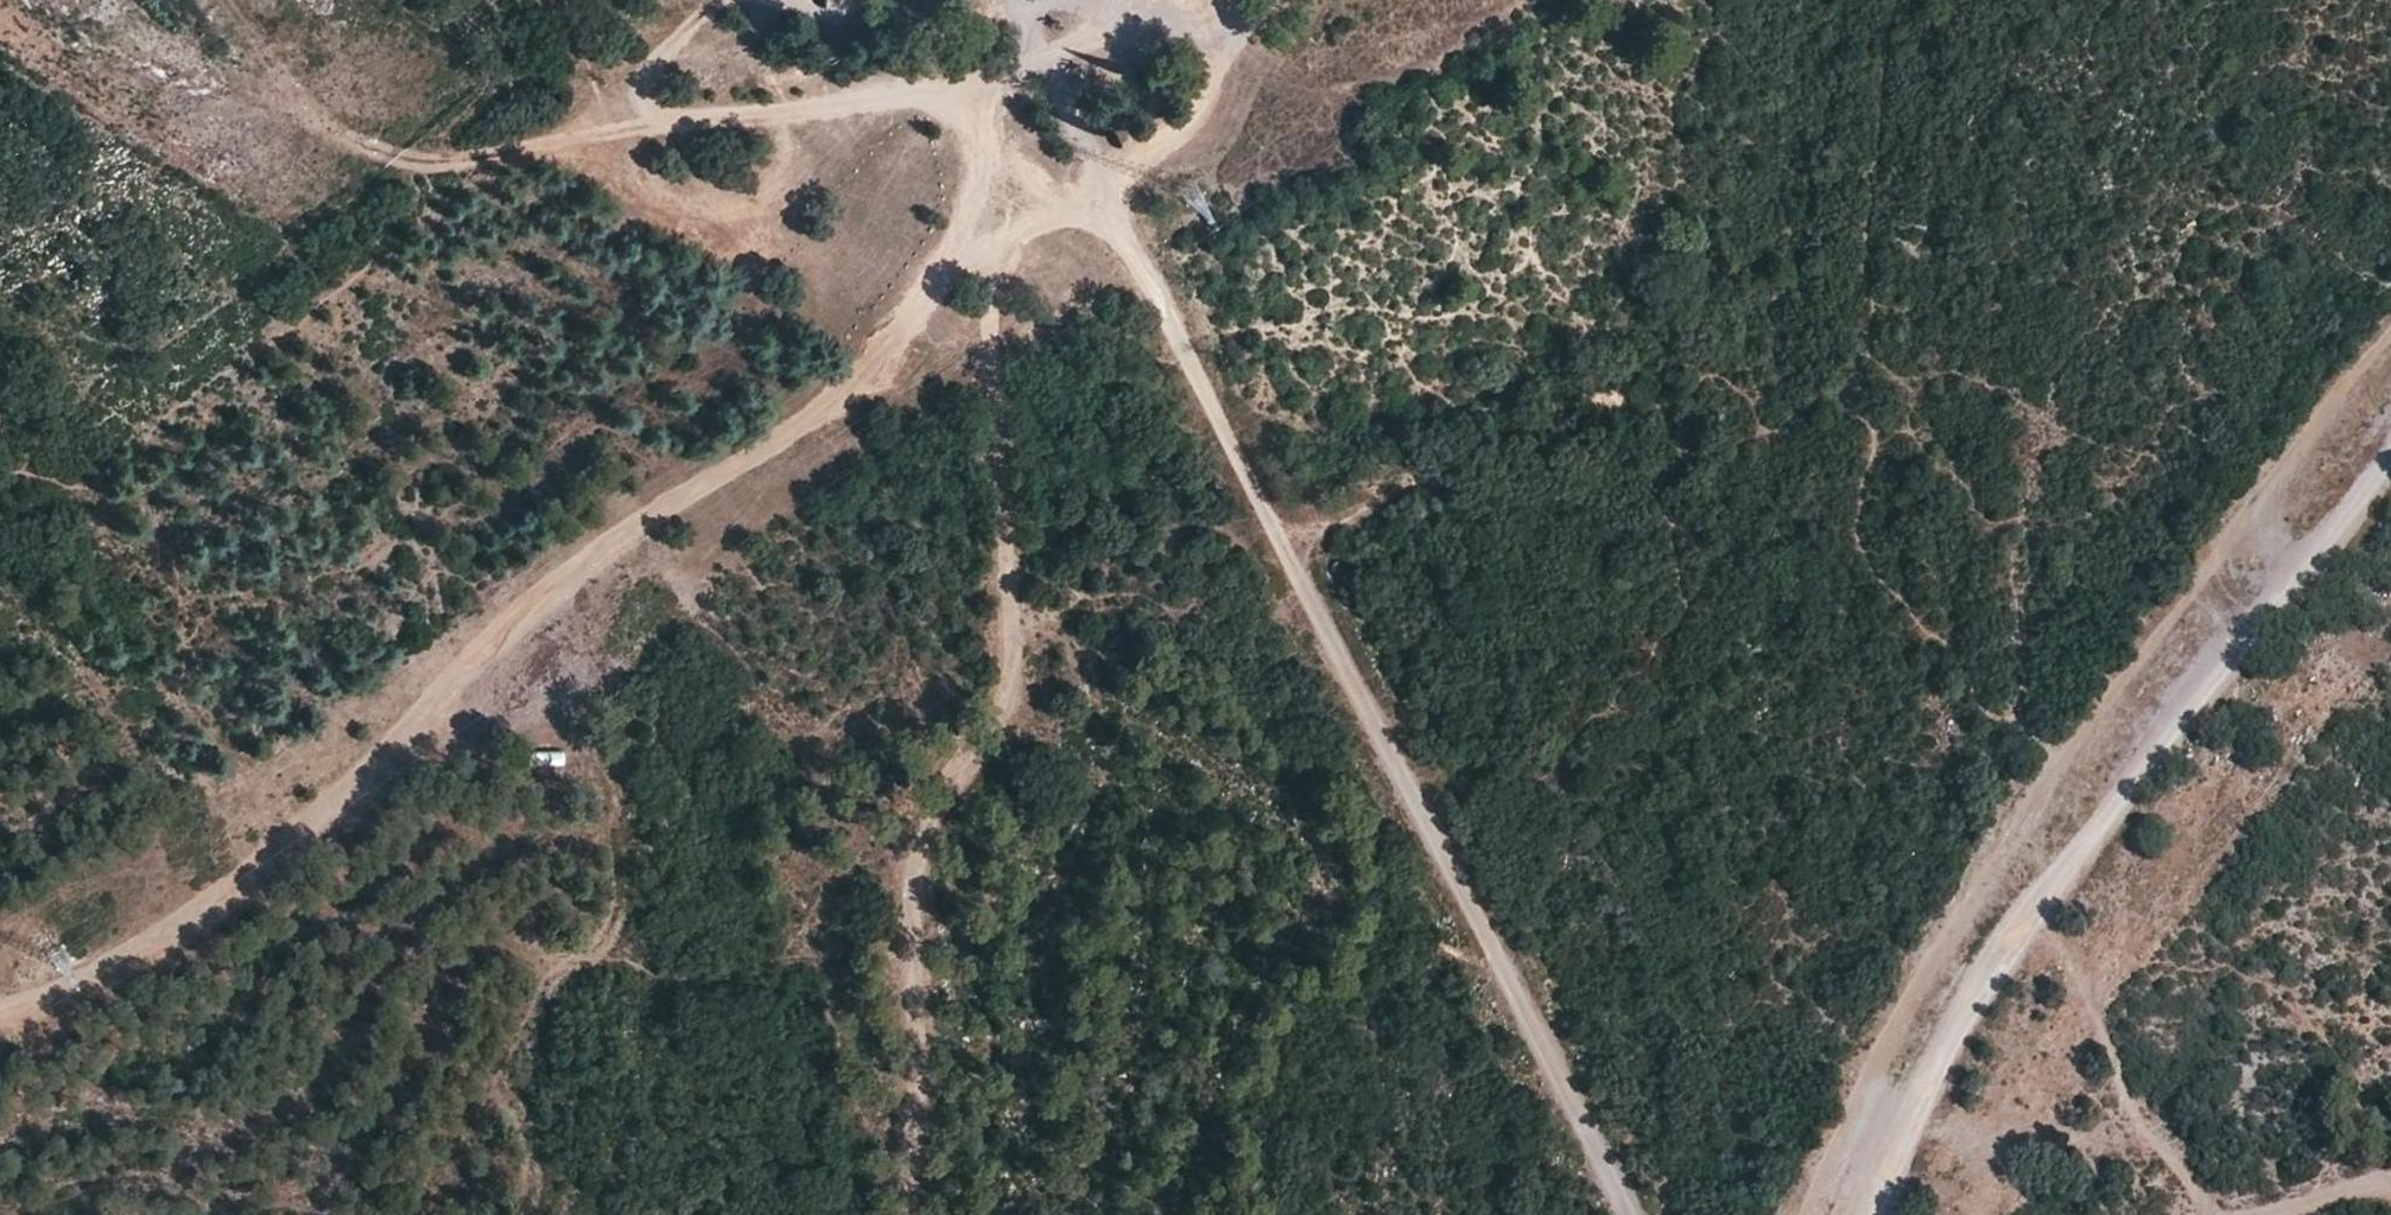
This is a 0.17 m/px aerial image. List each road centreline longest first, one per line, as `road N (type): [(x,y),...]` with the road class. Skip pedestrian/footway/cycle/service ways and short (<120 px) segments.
road 1 (track): [(1053,72),(992,101),(982,165),(929,289),(858,387),(561,577),(316,821),(188,925),(73,992),(0,1019)]
road 2 (track): [(1053,72),(1101,180),(1632,1214)]
road 3 (track): [(1872,1214),(1938,1069),(2053,897),(2390,465)]
road 4 (track): [(414,160),(754,110),(992,101)]
road 5 (track): [(1271,0),(1205,76),(1183,130),(1101,180)]

